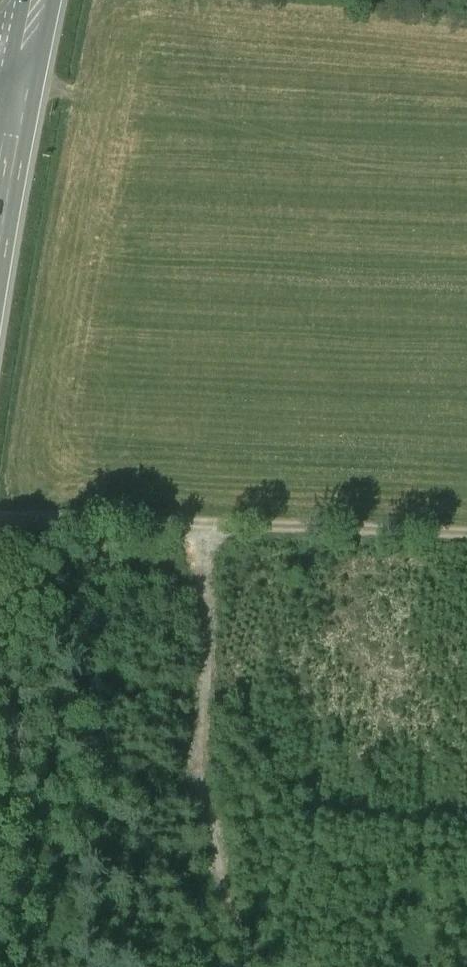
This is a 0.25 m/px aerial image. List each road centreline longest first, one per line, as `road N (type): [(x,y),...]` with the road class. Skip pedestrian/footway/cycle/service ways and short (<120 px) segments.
road 1 (track): [(0,514),(466,538)]

